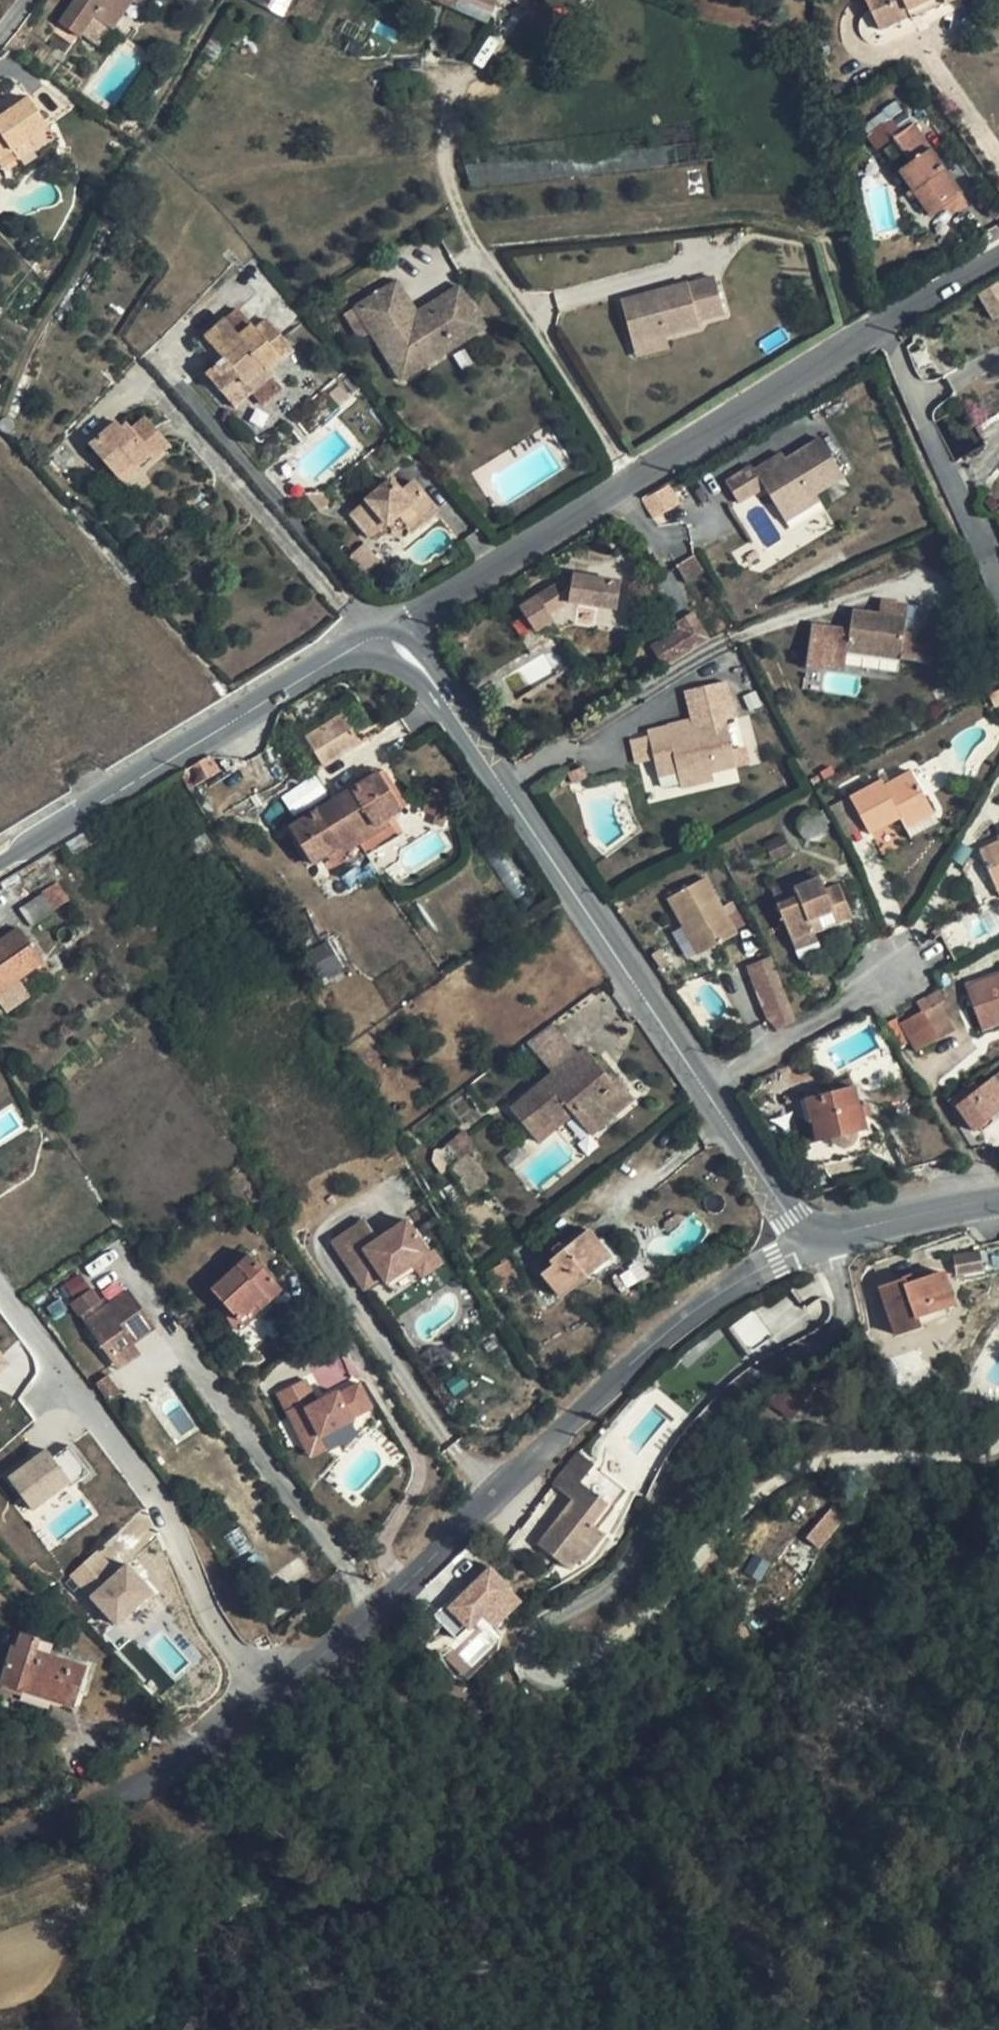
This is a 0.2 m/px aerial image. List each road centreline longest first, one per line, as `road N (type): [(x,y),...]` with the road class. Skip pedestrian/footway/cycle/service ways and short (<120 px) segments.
road 1 (track): [(812,1236),(831,1259),(846,1324),(740,1387),(684,1455),(636,1556),(608,1592),(535,1636),(526,1662),(555,1682),(649,1608),(780,1477),(845,1459),(998,1447)]
road 2 (residential): [(0,1850),(166,1772),(288,1693),(691,1310),(812,1236)]
road 3 (residential): [(391,625),(998,256)]
road 4 (residential): [(708,1086),(391,625)]
road 5 (residential): [(0,860),(391,625)]
road 6 (residential): [(708,1086),(911,964)]
road 7 (unclassified): [(812,1236),(998,1200)]
road 8 (residential): [(812,1236),(779,1204),(708,1086)]

